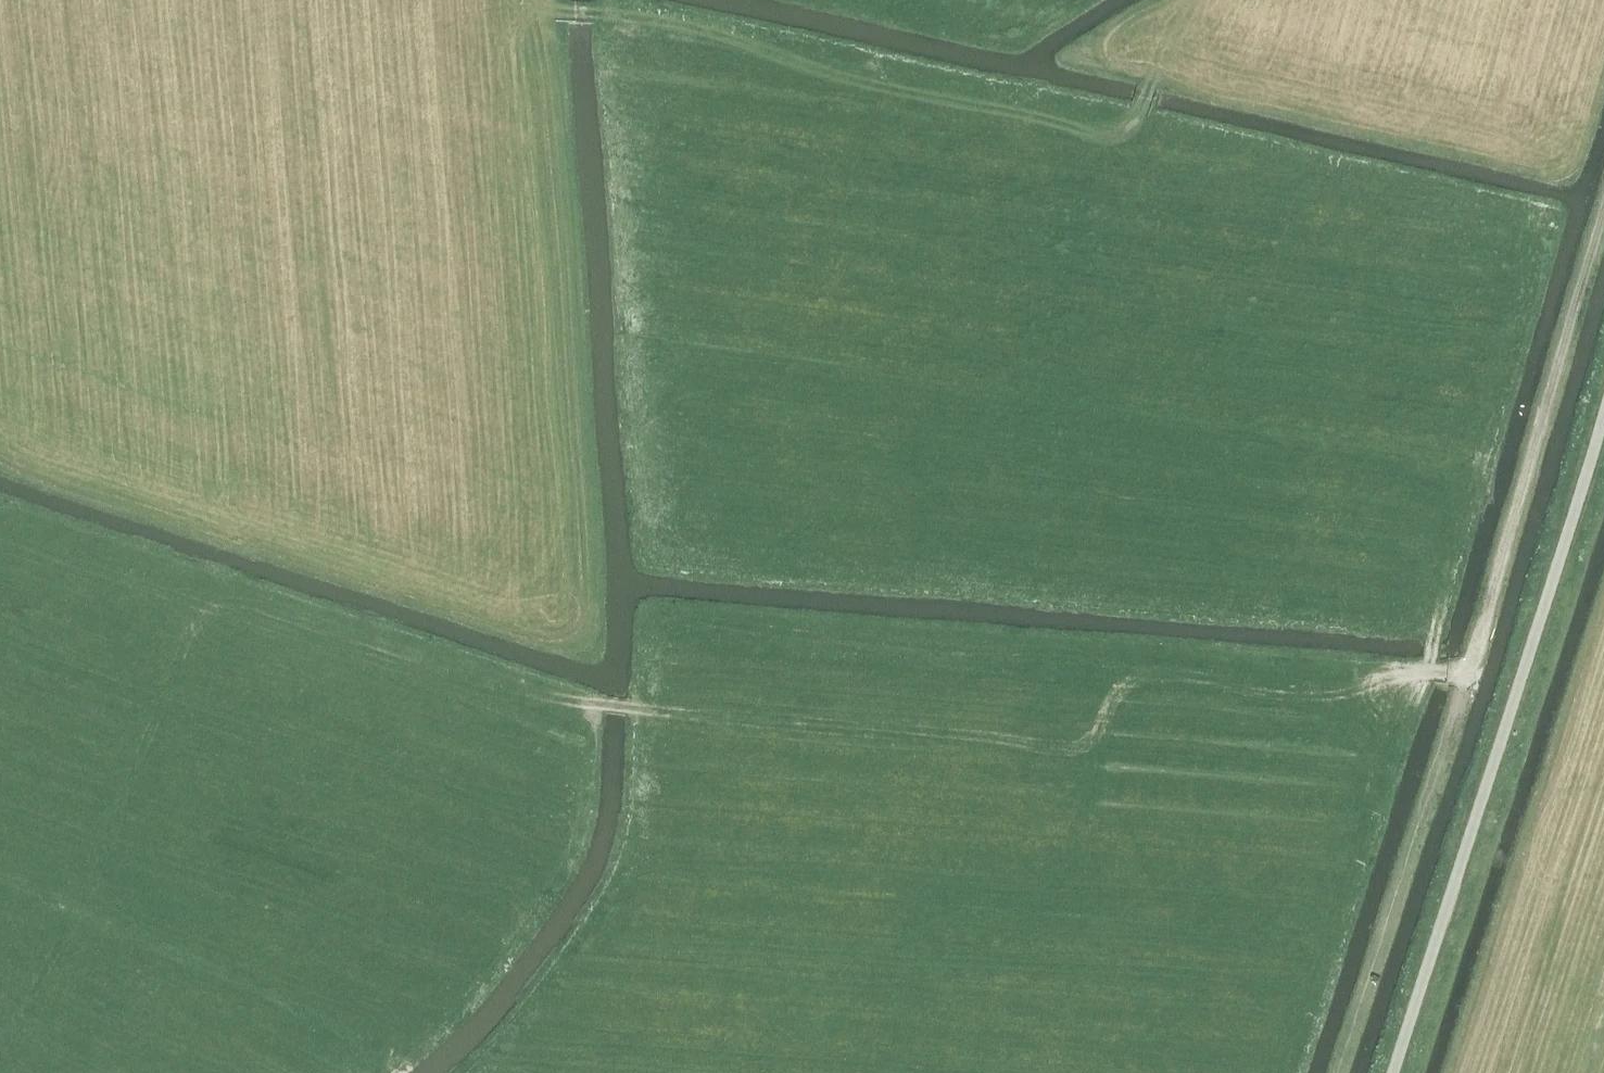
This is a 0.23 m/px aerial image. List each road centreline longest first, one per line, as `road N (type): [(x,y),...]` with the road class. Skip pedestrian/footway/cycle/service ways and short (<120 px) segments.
road 1 (unclassified): [(1393,1072),(1603,414)]
road 2 (track): [(1603,216),(1474,657),(1454,670),(1388,677)]
road 3 (track): [(1465,666),(1334,1072)]

